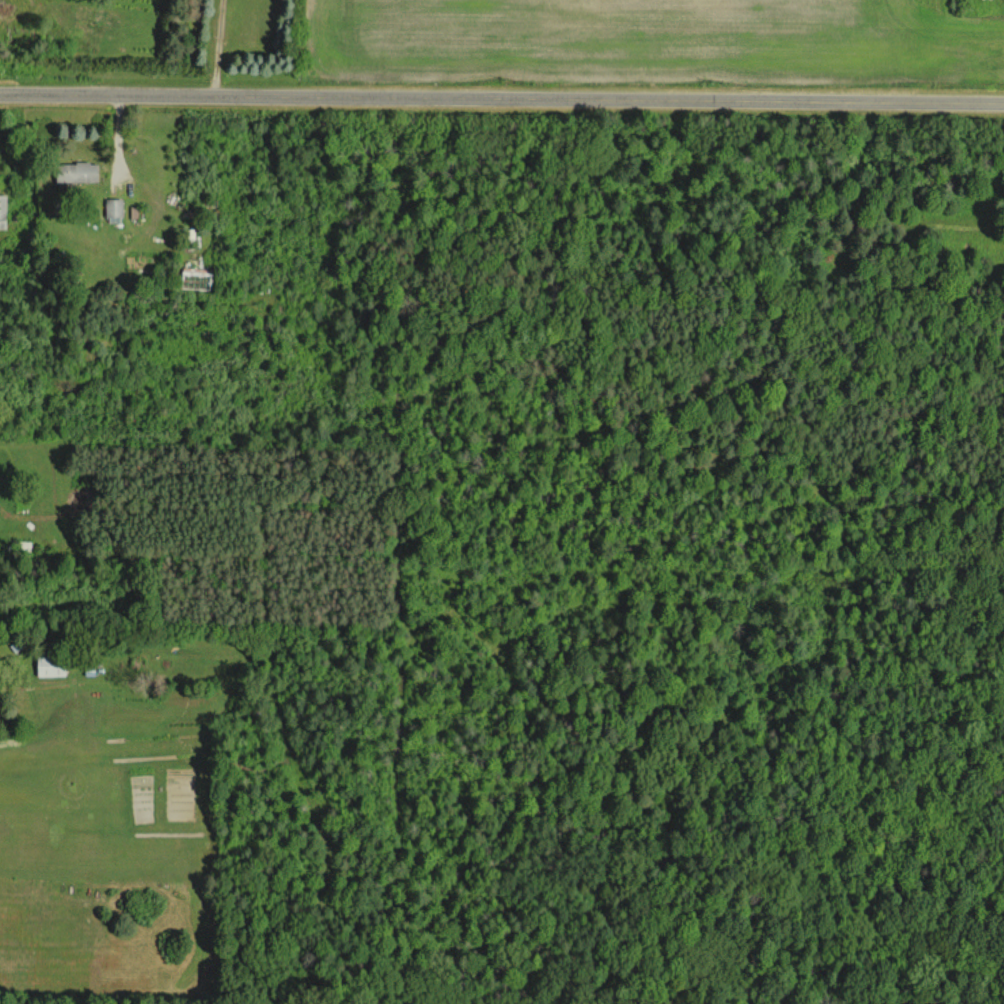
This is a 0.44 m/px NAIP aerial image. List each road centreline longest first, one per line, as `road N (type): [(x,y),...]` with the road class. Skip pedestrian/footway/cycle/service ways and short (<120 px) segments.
road 1 (tertiary): [(1003,105),(0,97)]

